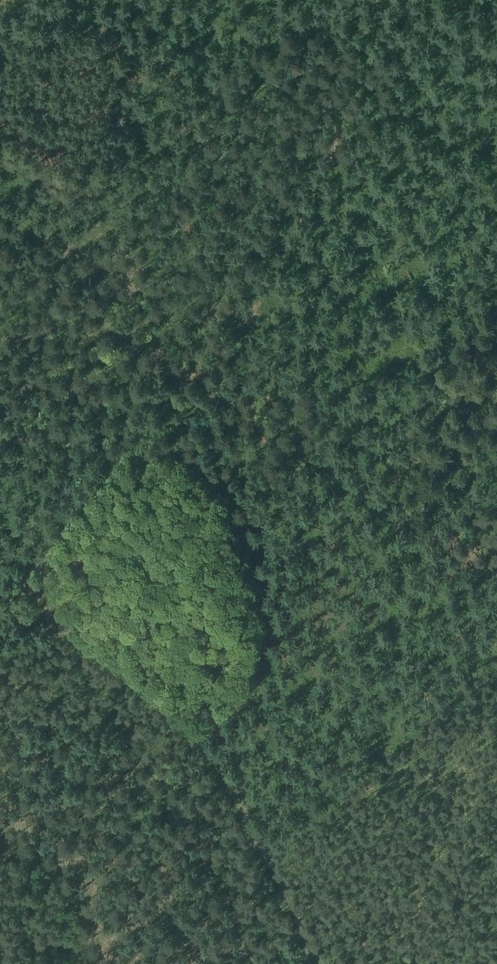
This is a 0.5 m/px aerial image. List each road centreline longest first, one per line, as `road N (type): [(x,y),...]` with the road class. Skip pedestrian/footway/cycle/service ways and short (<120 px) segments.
road 1 (track): [(323,963),(189,721),(14,599)]
road 2 (track): [(202,374),(496,565)]
road 3 (track): [(381,963),(496,736)]

